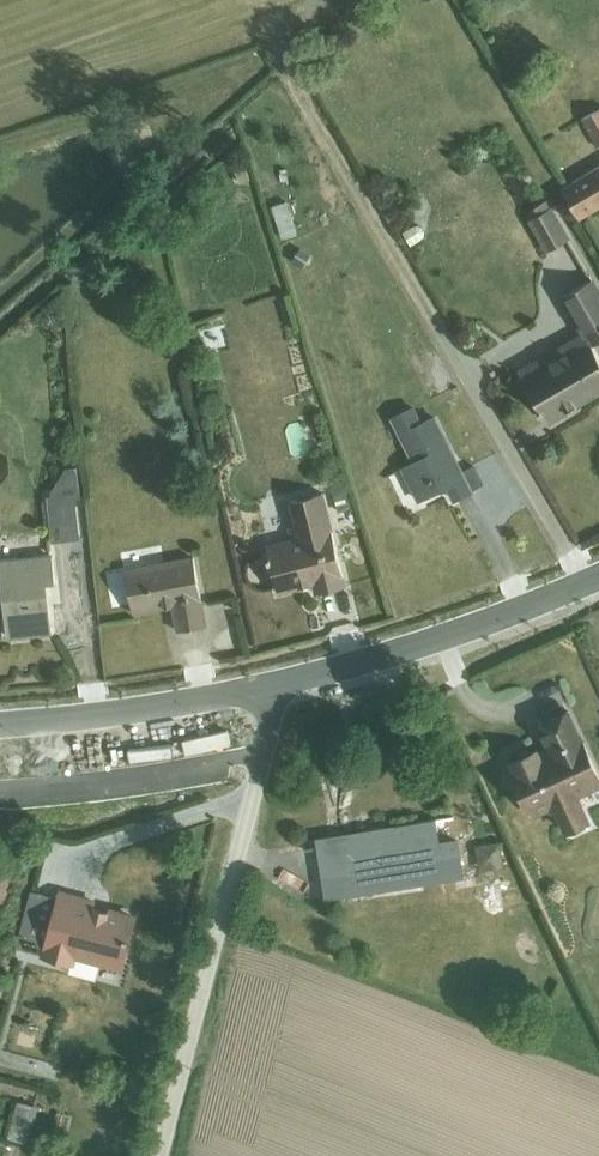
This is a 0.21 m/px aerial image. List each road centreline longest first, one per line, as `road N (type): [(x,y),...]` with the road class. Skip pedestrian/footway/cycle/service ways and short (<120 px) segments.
road 1 (residential): [(281,682),(156,1155)]
road 2 (residential): [(598,575),(438,637),(281,682)]
road 3 (residential): [(0,721),(281,682)]

